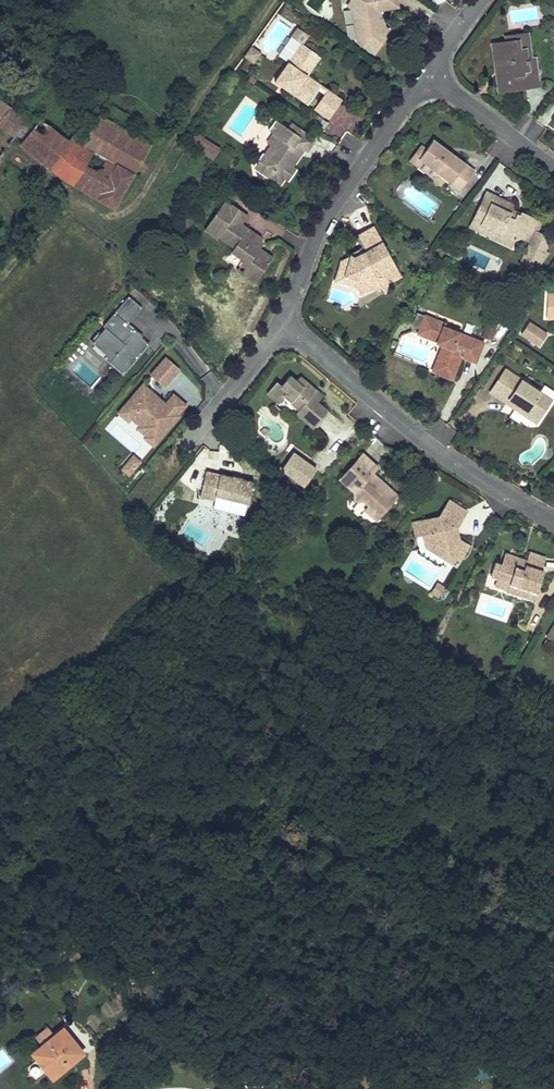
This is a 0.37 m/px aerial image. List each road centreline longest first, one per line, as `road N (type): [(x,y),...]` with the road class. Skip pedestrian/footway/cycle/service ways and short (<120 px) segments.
road 1 (residential): [(283,318),(440,455),(553,525)]
road 2 (residential): [(426,75),(322,226),(283,318)]
road 3 (residential): [(283,318),(179,453)]
road 4 (residential): [(553,169),(426,75)]

